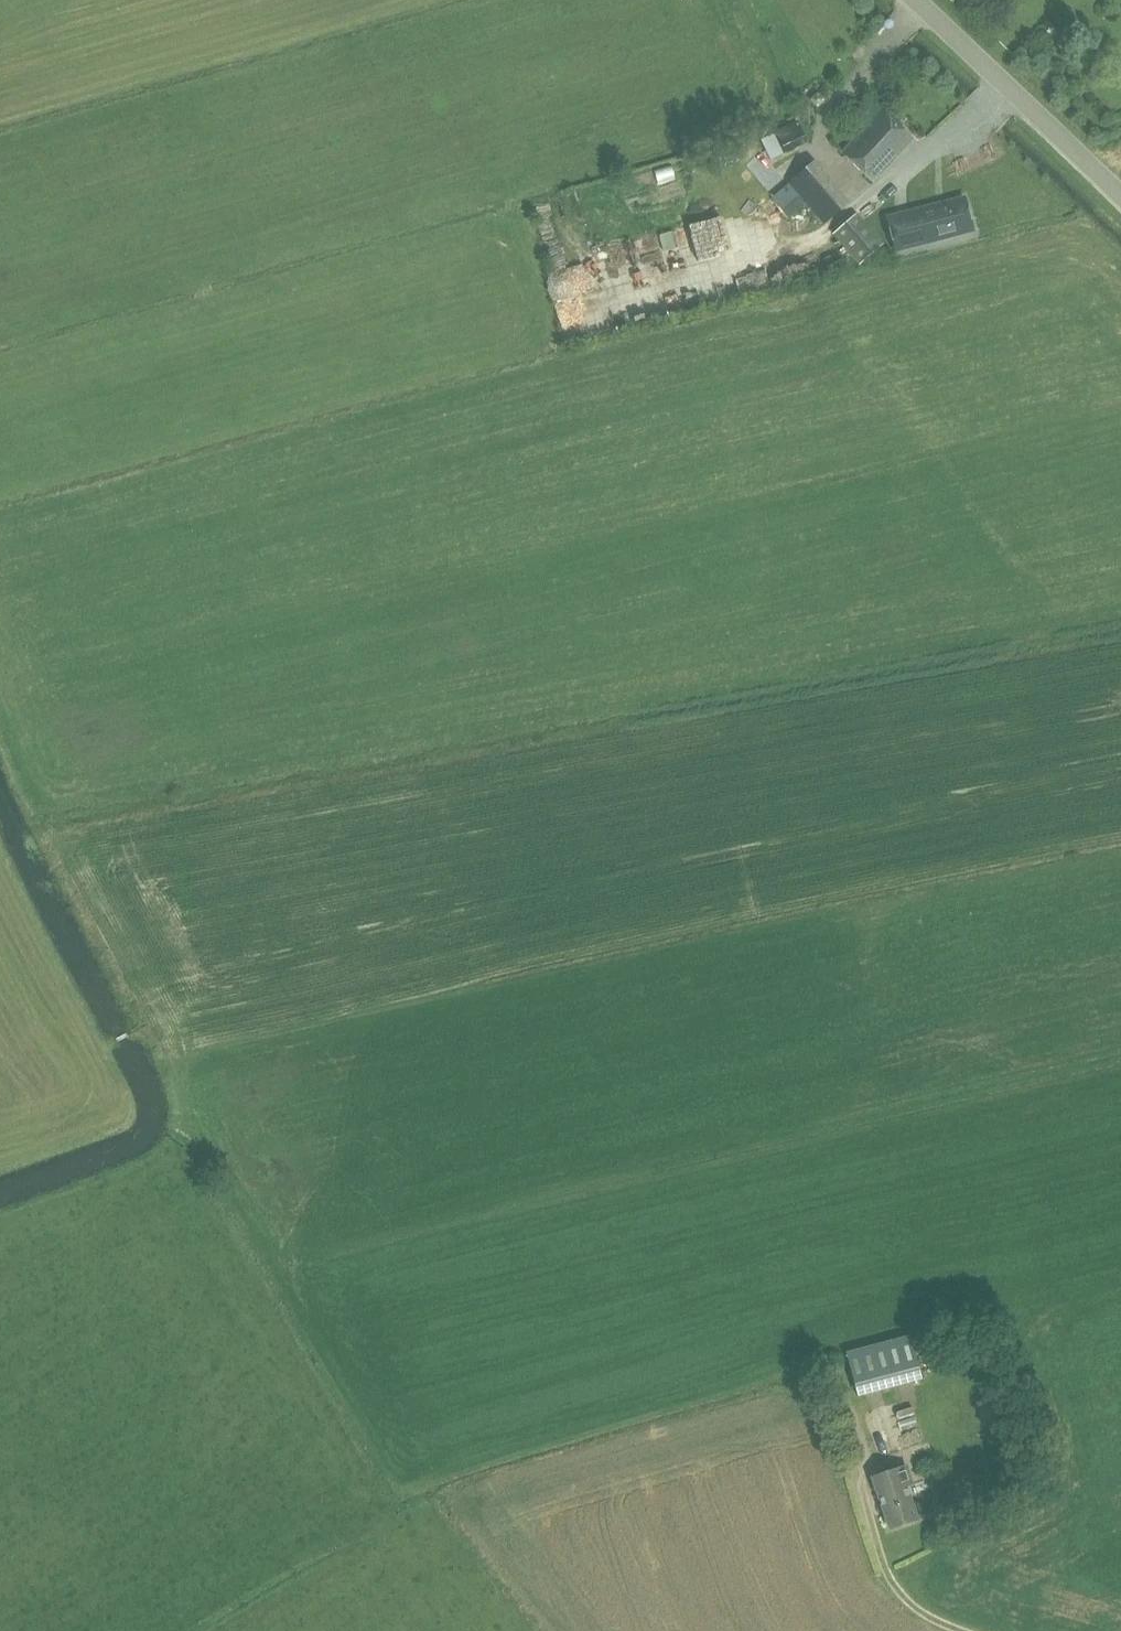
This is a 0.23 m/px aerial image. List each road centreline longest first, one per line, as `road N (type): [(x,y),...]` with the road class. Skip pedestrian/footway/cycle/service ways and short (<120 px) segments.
road 1 (unclassified): [(1120,196),(916,0)]

